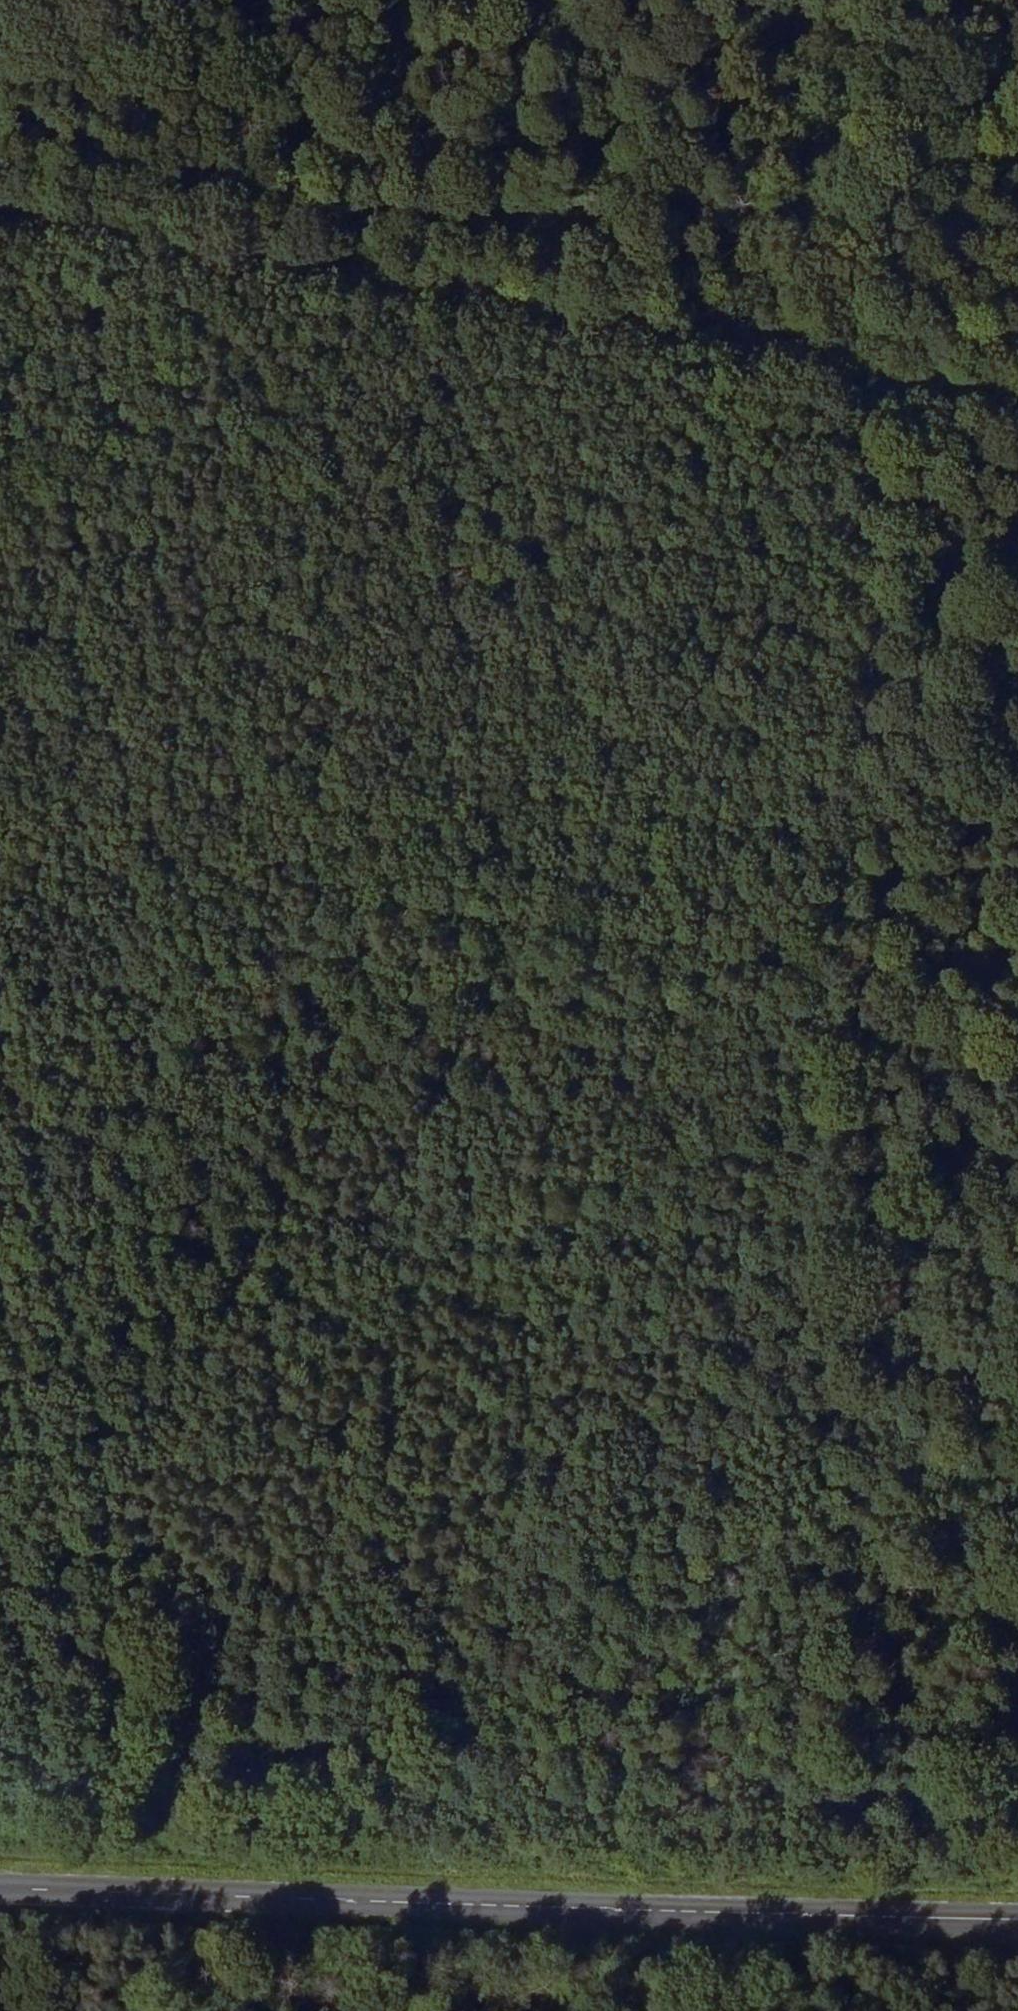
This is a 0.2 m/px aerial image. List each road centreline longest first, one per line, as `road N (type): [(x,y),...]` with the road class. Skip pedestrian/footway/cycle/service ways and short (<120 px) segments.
road 1 (track): [(0,225),(1017,398)]
road 2 (primary): [(1017,1920),(0,1887)]

